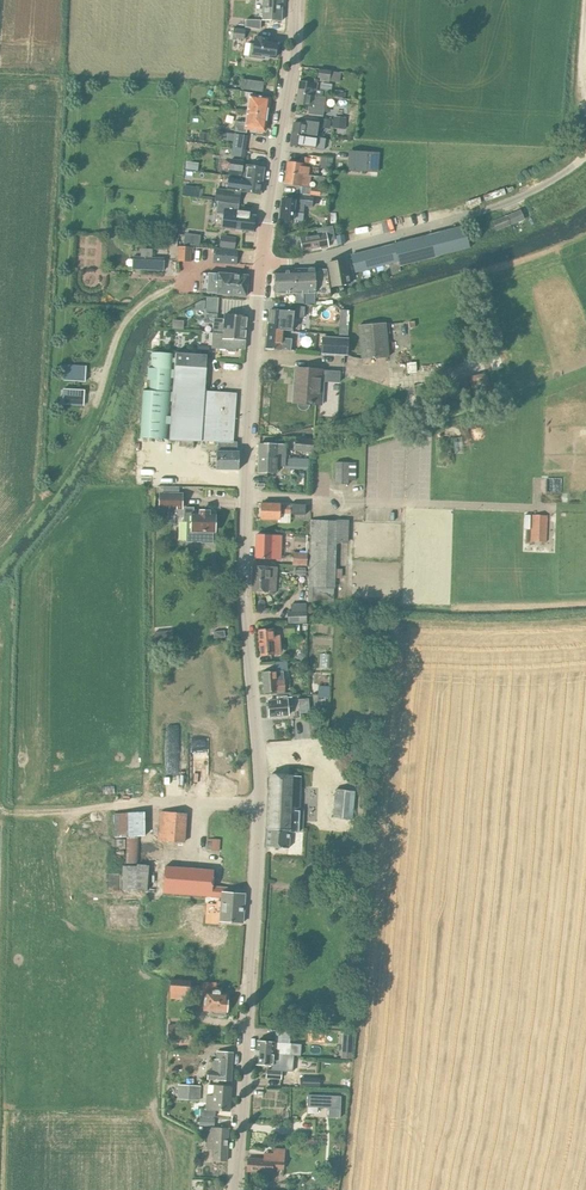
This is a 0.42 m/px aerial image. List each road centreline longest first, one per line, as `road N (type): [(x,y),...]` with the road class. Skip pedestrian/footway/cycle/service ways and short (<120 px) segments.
road 1 (unclassified): [(234,1189),(259,806),(242,592),(262,261)]
road 2 (unclassified): [(262,261),(292,262),(393,240),(496,207),(561,172)]
road 3 (unclassified): [(262,261),(294,0)]

